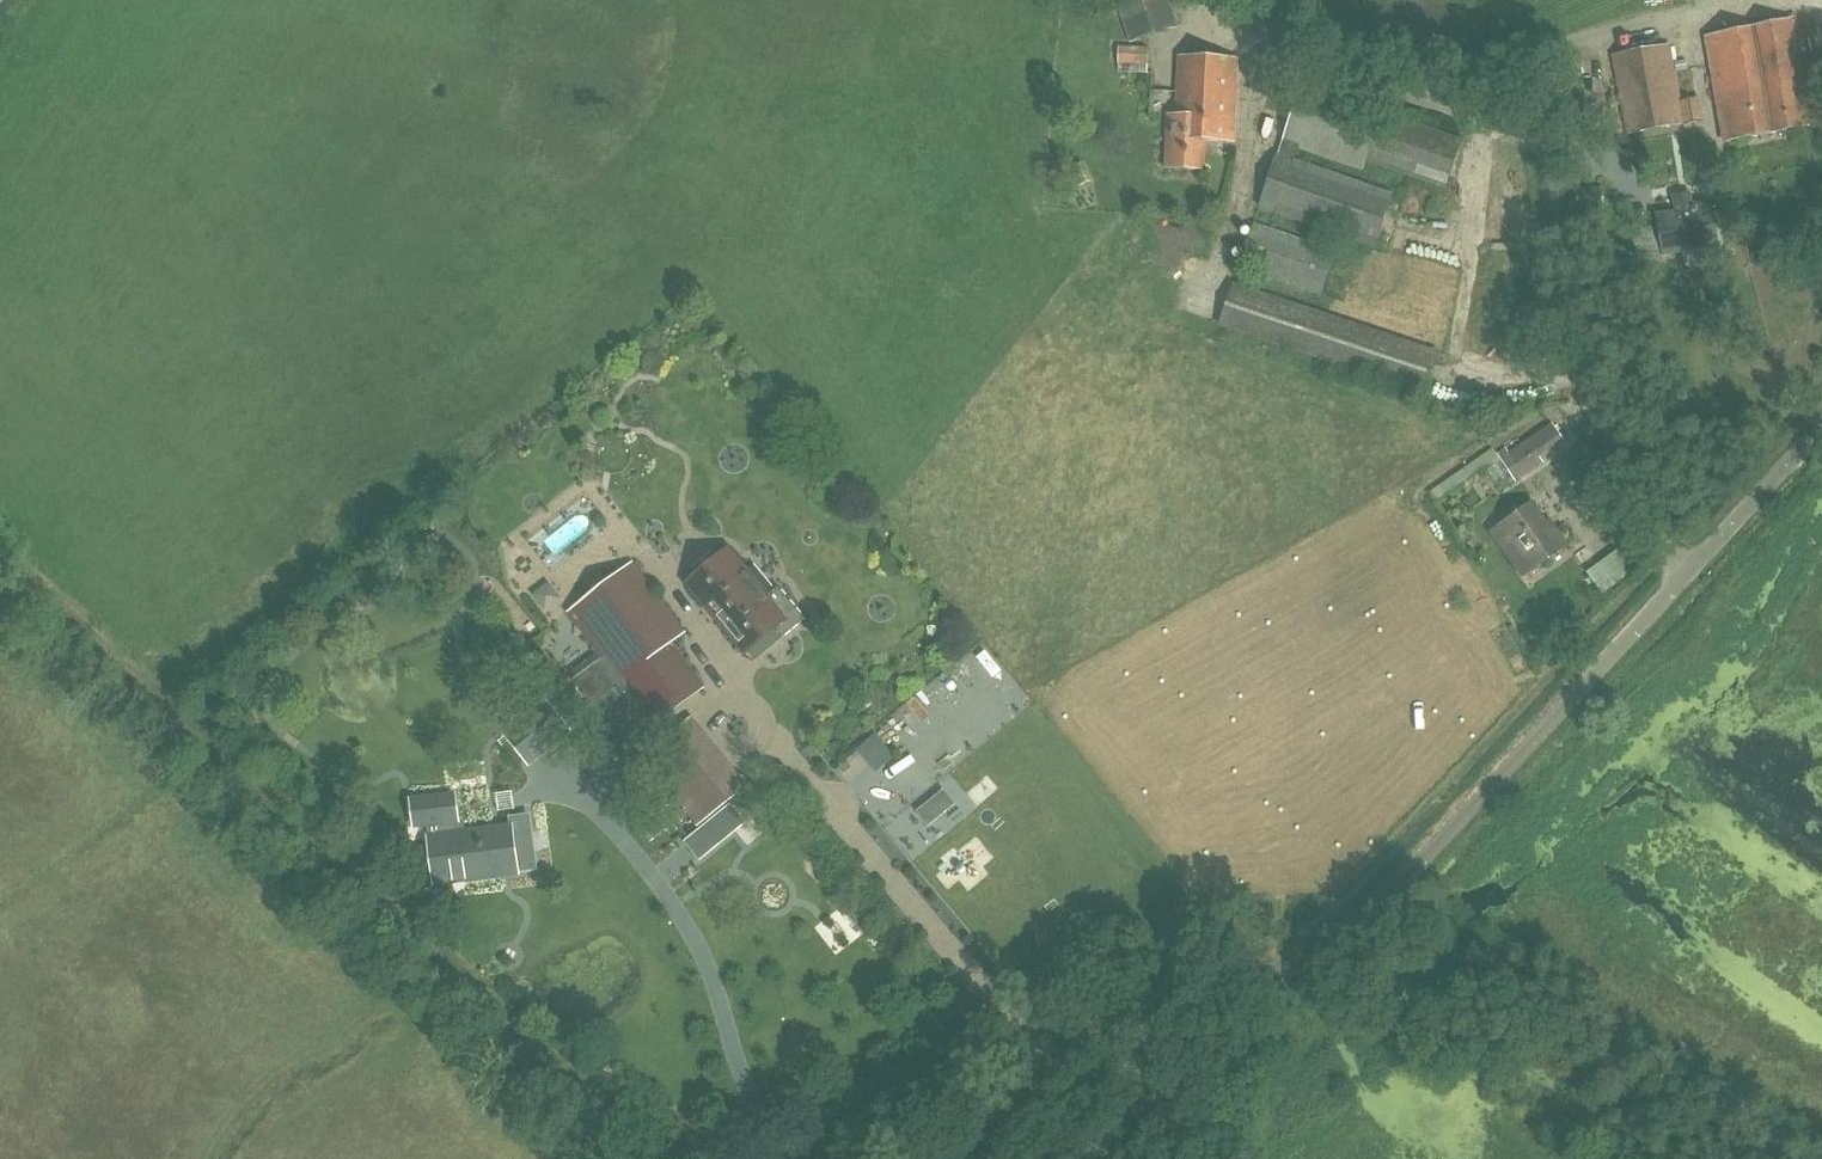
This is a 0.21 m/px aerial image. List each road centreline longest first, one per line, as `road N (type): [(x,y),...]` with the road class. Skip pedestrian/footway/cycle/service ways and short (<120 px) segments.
road 1 (unclassified): [(935,1158),(1089,1040),(1321,957),(1361,925),(1688,569)]
road 2 (unclassified): [(1688,569),(1630,495),(1589,396),(1543,153),(1529,141),(1274,43),(1201,0)]
road 3 (unclassified): [(1688,569),(1821,427)]

